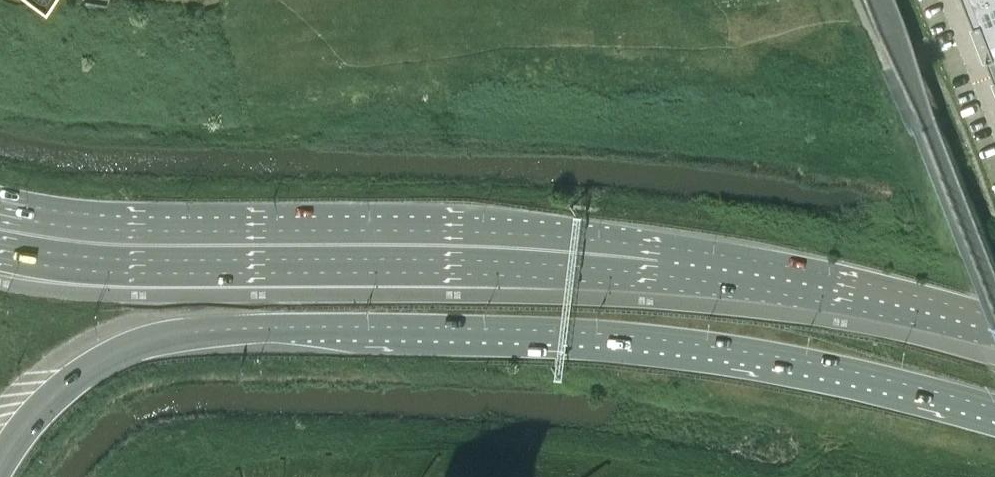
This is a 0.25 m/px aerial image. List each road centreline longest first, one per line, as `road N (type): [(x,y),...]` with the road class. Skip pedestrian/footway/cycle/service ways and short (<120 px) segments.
road 1 (trunk): [(0,466),(45,402),(92,364),(168,335),(229,329),(449,328),(656,338),(858,370),(994,408)]
road 2 (trunk): [(994,329),(795,280),(648,258),(360,243),(158,243),(0,221)]

